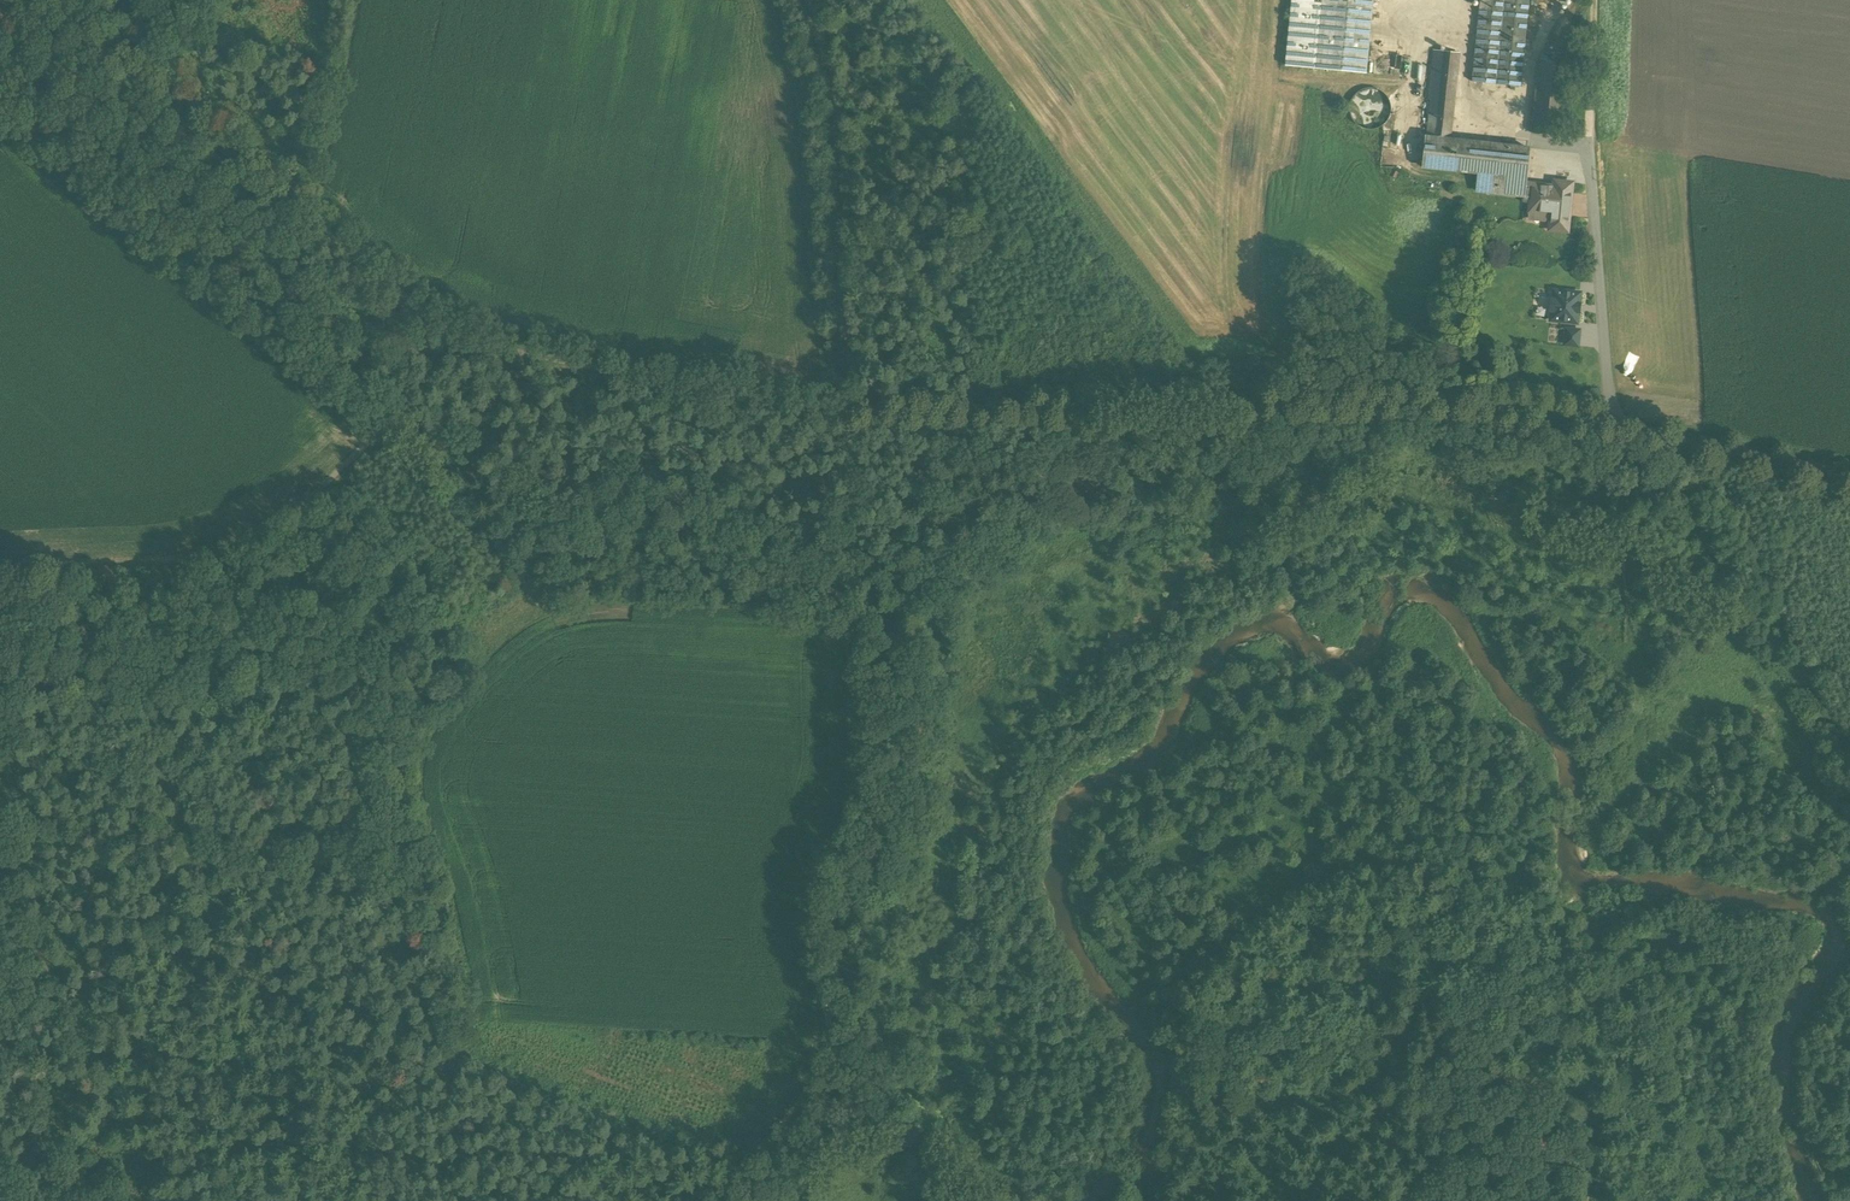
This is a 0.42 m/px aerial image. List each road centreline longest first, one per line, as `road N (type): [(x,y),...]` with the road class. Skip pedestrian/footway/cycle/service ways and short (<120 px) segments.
road 1 (unclassified): [(849,419),(972,409),(1406,405),(1611,428),(1849,478)]
road 2 (unclassified): [(849,419),(460,342),(46,0)]
road 3 (track): [(684,1200),(751,1161),(819,1065),(832,1030),(806,931),(820,867),(860,800),(849,419)]
road 4 (unclassified): [(849,419),(839,98),(812,0)]
road 5 (track): [(1489,1091),(1511,1080),(1589,1112),(1587,1200)]
road 6 (track): [(1396,1200),(1489,1091)]

